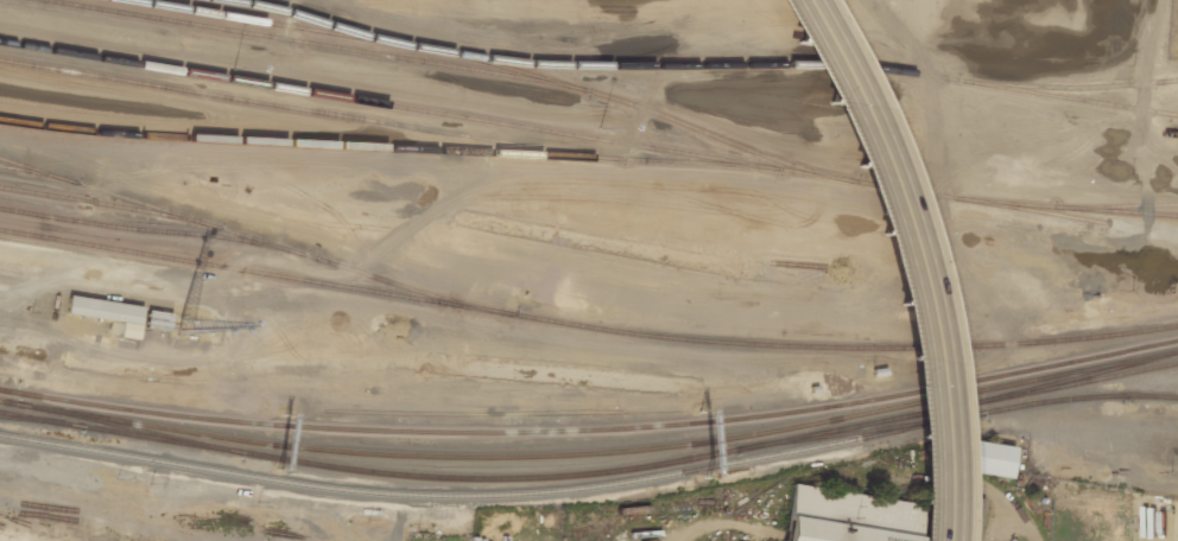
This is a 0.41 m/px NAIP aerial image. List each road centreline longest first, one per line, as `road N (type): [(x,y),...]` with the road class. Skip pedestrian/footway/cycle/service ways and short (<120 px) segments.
road 1 (secondary): [(941,540),(944,437),(923,287),(864,120),(806,0)]

